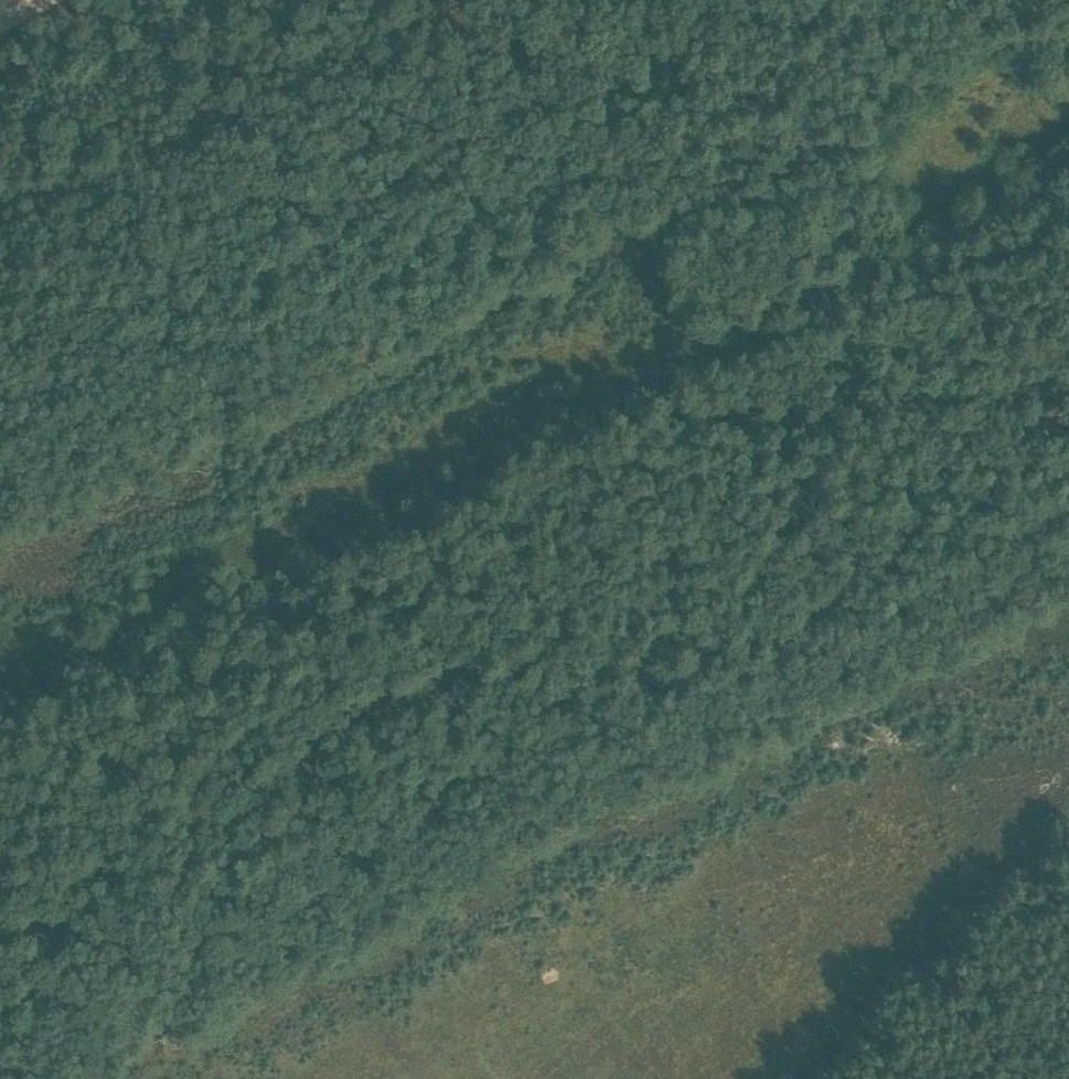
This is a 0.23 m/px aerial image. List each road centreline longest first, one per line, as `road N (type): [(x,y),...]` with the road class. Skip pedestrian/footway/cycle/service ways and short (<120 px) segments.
road 1 (track): [(810,1078),(945,870)]

